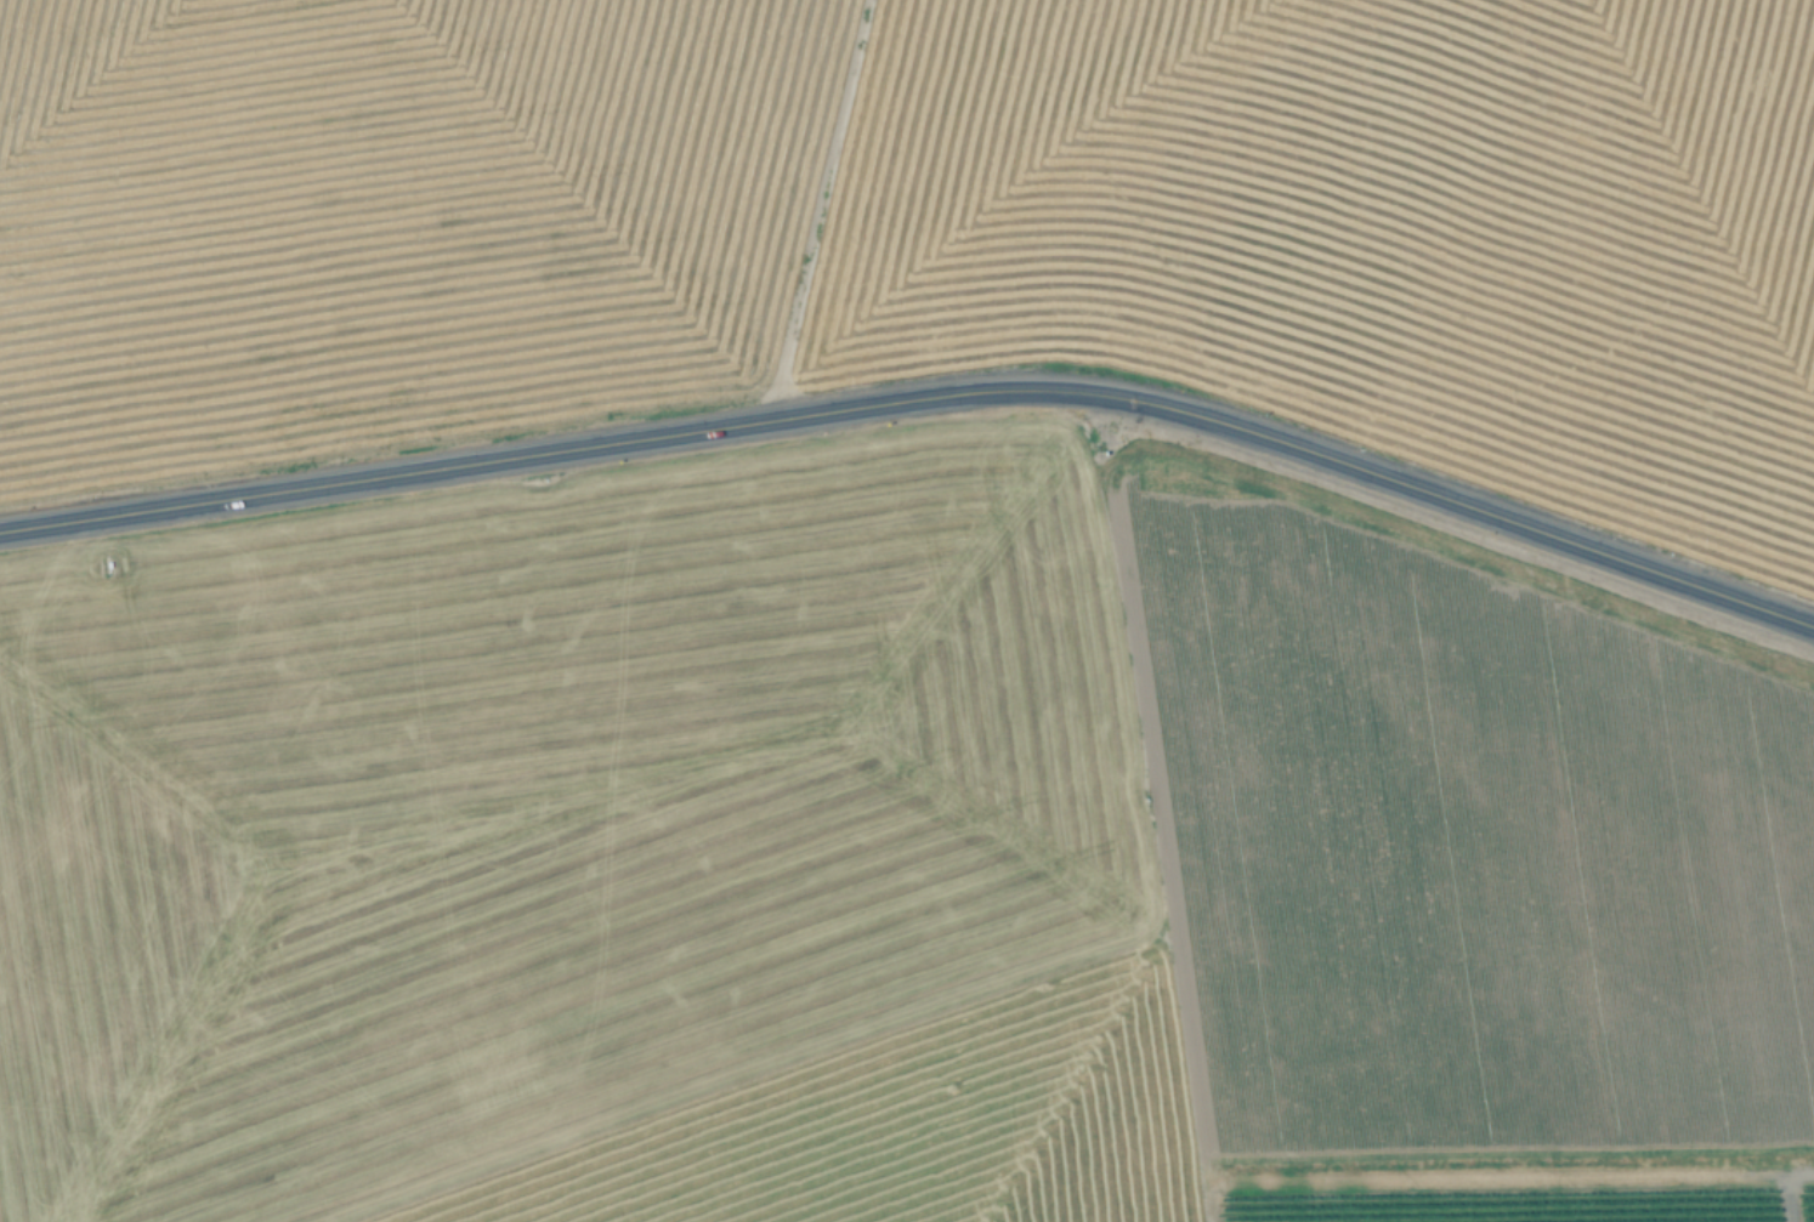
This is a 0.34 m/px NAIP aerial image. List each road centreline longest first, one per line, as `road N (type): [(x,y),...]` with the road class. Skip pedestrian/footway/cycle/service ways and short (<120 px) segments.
road 1 (trunk): [(0,528),(912,396),(1015,386),(1110,393)]
road 2 (track): [(1211,1206),(1095,461),(1110,393)]
road 3 (trunk): [(1110,393),(1298,444),(1813,624)]
road 4 (track): [(1211,1206),(1223,1184),(1813,1173)]

